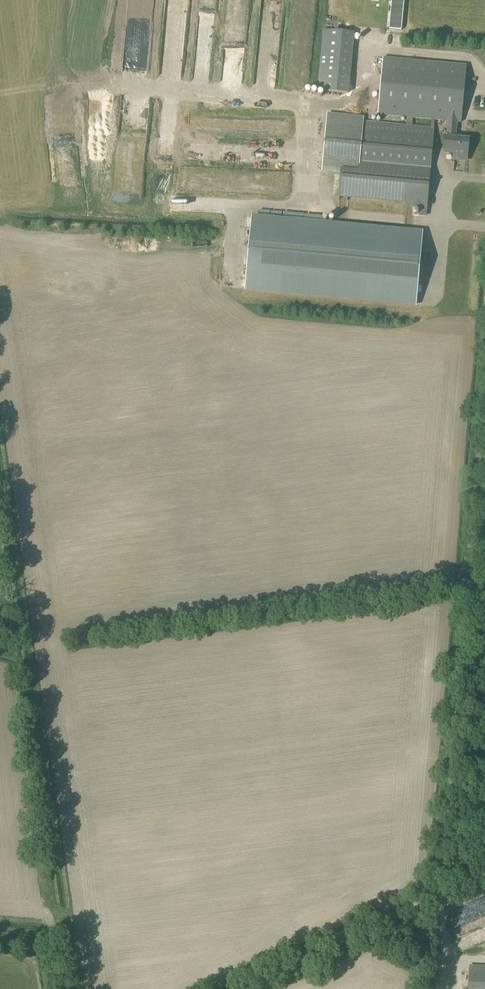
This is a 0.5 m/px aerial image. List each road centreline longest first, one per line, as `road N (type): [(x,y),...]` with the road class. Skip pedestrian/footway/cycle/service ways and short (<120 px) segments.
road 1 (unclassified): [(433,988),(484,380)]
road 2 (track): [(484,878),(249,988)]

